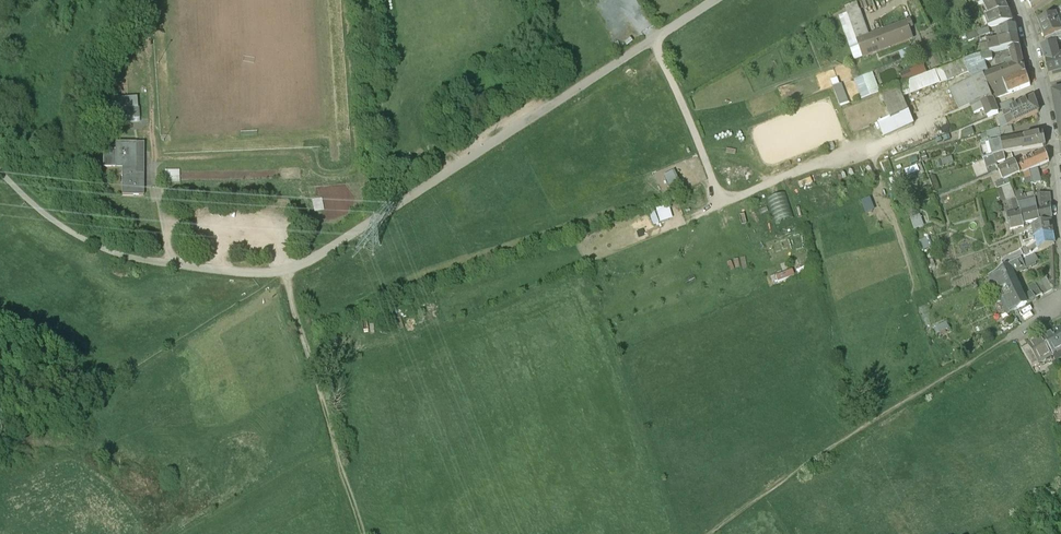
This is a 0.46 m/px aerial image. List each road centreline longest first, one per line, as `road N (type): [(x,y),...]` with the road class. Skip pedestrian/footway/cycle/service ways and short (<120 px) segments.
road 1 (track): [(314,370),(721,201),(653,40)]
road 2 (track): [(1012,341),(836,442),(706,533)]
road 3 (track): [(365,533),(286,274)]
road 4 (track): [(172,268),(108,254),(33,209),(0,176)]
road 5 (residential): [(1015,0),(1038,64),(1060,185)]

